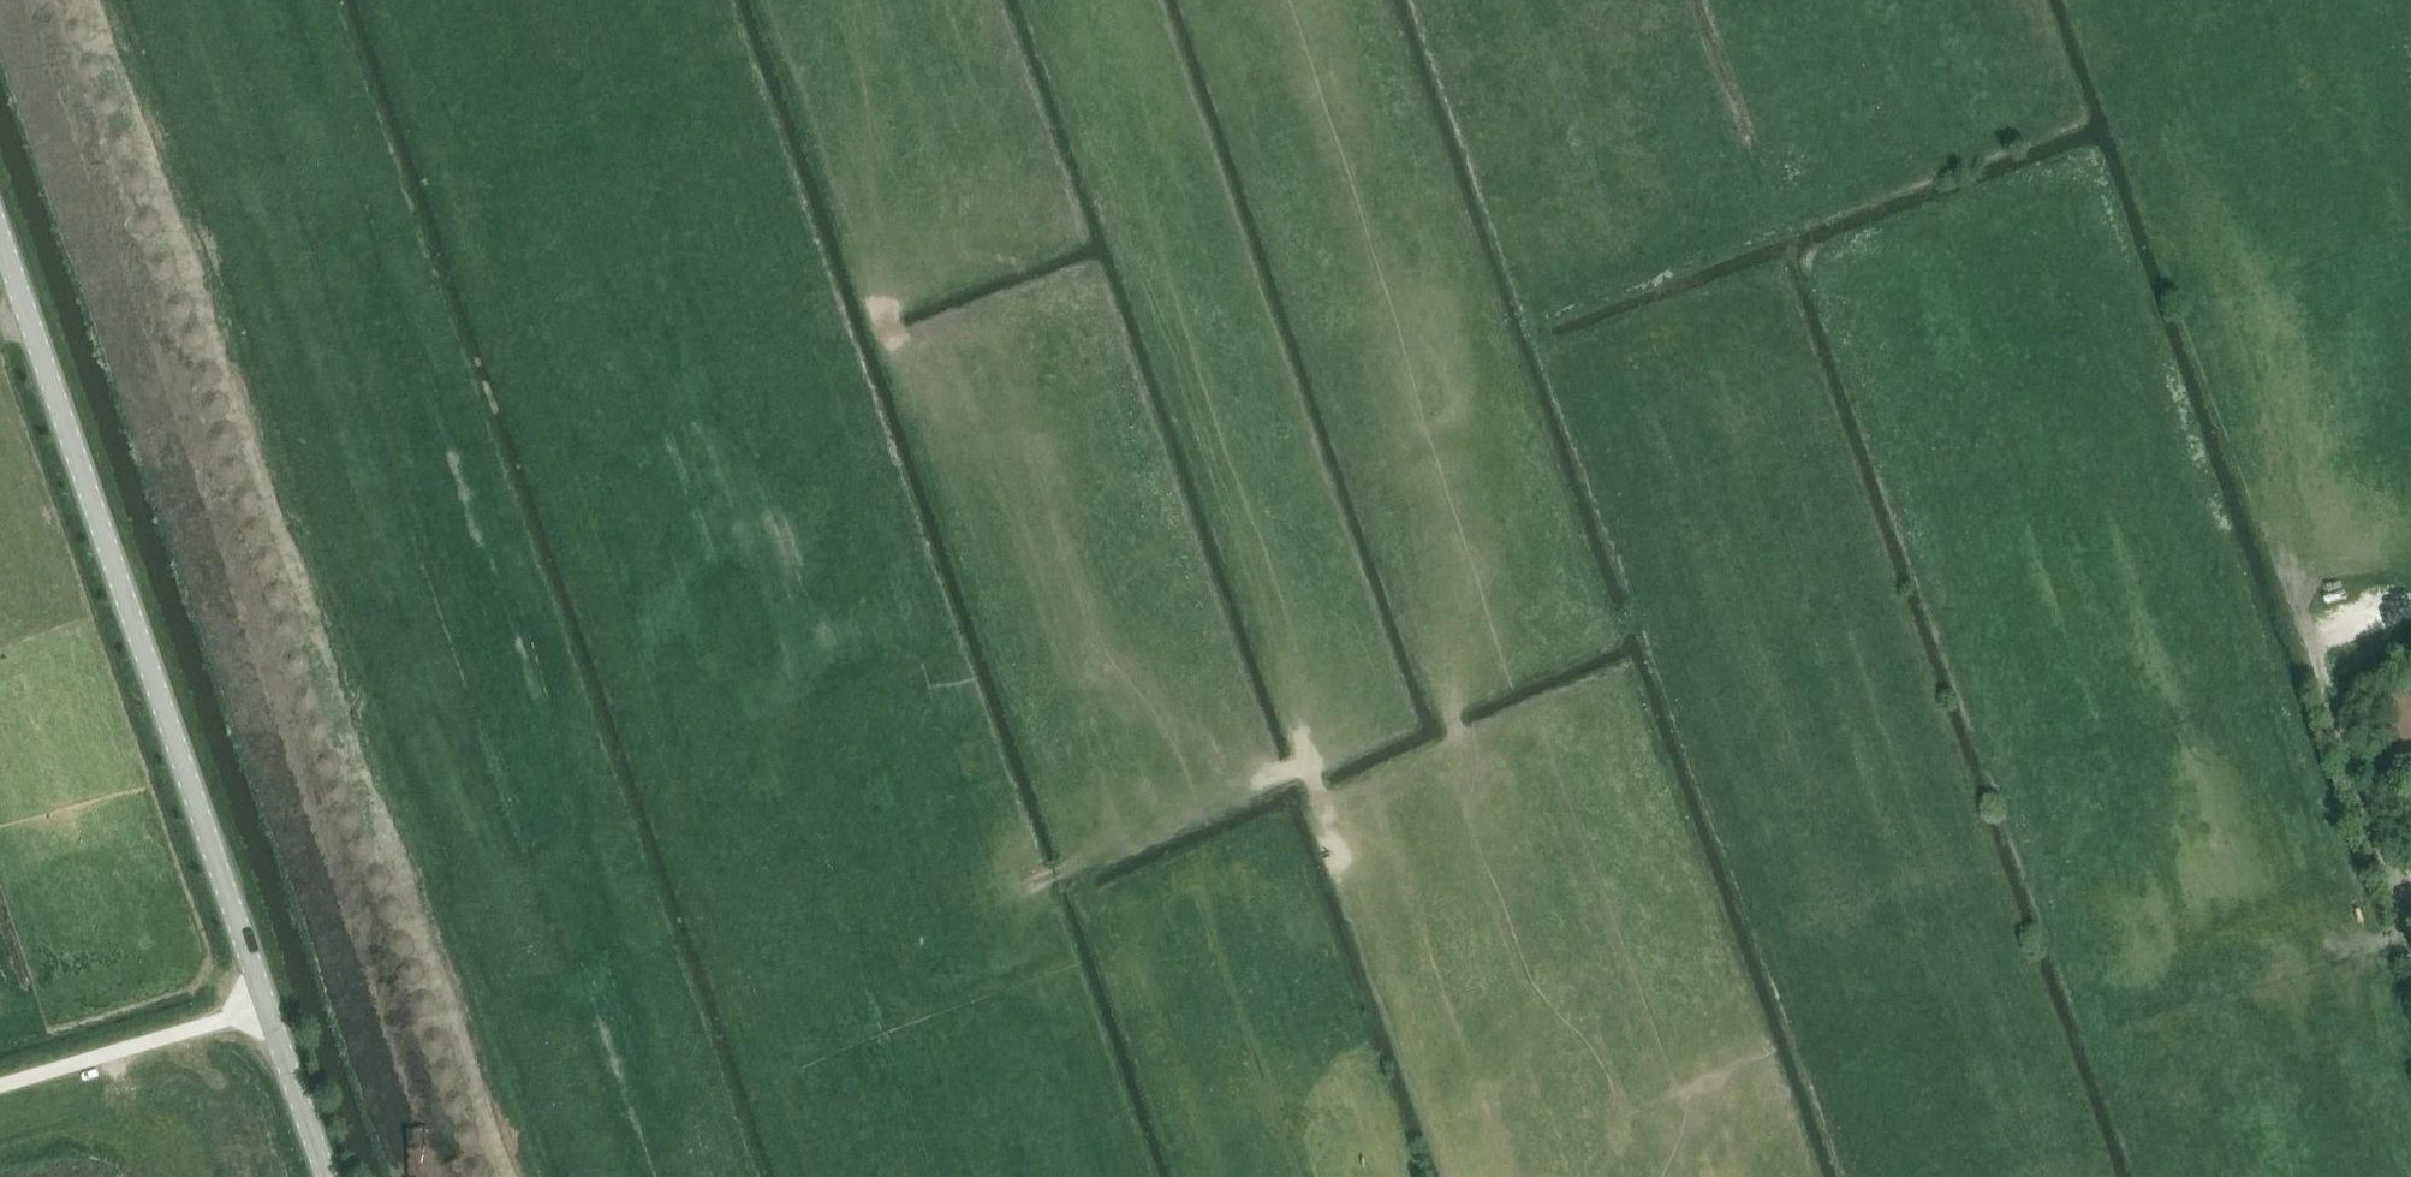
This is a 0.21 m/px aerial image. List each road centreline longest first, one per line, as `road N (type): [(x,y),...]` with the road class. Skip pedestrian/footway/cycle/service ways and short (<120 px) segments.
road 1 (tertiary): [(265,1004),(0,237)]
road 2 (unclassified): [(0,1083),(265,1004)]
road 3 (tertiary): [(326,1176),(265,1004)]

